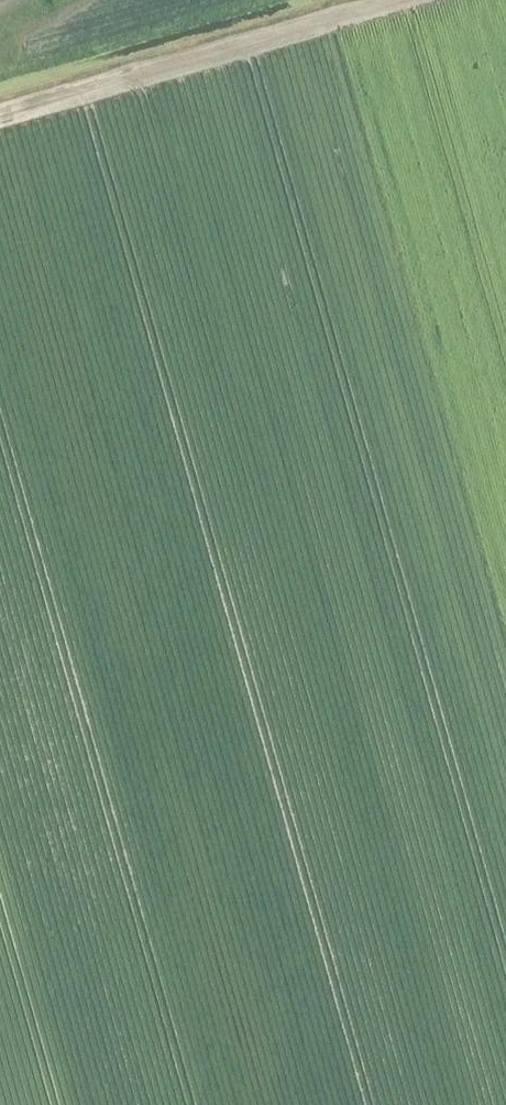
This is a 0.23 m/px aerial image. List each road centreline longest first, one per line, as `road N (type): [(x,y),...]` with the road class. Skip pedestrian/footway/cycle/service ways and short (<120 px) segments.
road 1 (track): [(362,0),(0,106)]

